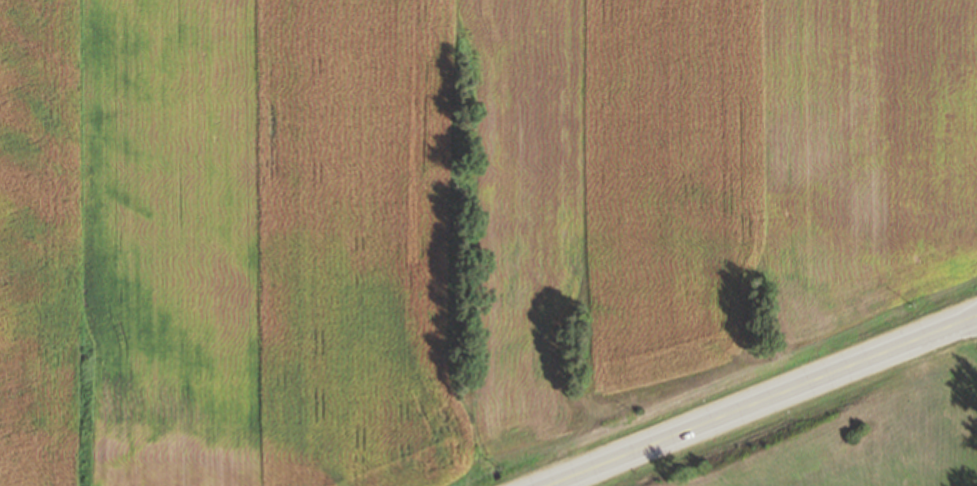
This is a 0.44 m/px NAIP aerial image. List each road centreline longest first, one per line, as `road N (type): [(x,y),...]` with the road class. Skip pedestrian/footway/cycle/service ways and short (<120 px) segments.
road 1 (primary): [(546,485),(976,317)]

